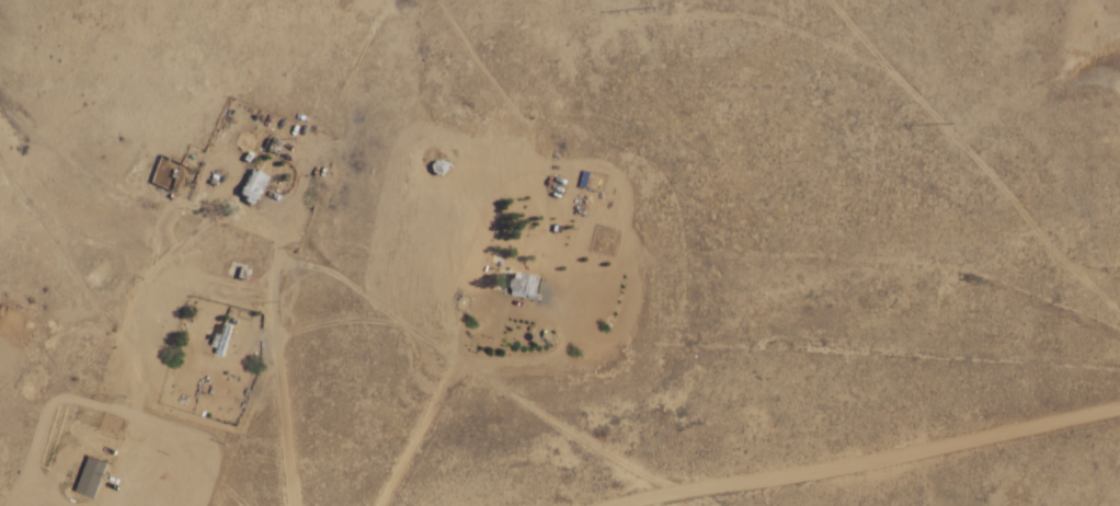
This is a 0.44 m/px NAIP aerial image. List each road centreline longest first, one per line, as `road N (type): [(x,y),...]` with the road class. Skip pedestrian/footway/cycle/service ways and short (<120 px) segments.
road 1 (residential): [(247,258),(270,248),(288,208),(404,148),(433,119),(438,79),(423,46),(374,37),(233,83),(215,123),(247,258)]
road 2 (residential): [(484,258),(967,283),(1119,366)]
road 3 (residential): [(270,248),(484,258),(766,505)]
road 4 (residential): [(247,258),(235,376),(258,505)]

